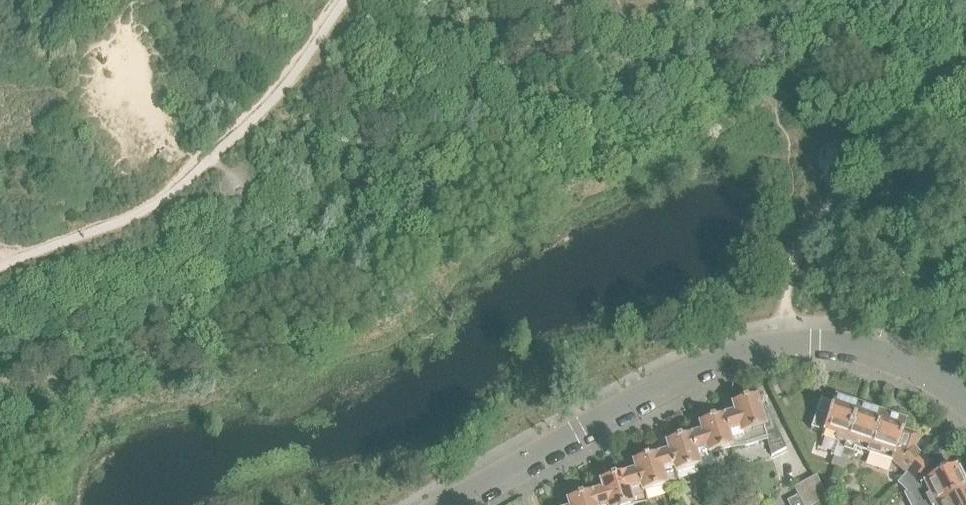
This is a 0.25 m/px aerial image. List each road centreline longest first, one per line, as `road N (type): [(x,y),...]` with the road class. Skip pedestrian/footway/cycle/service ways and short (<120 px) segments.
road 1 (residential): [(461,504),(670,387),(785,341),(854,349),(926,374),(965,398)]

